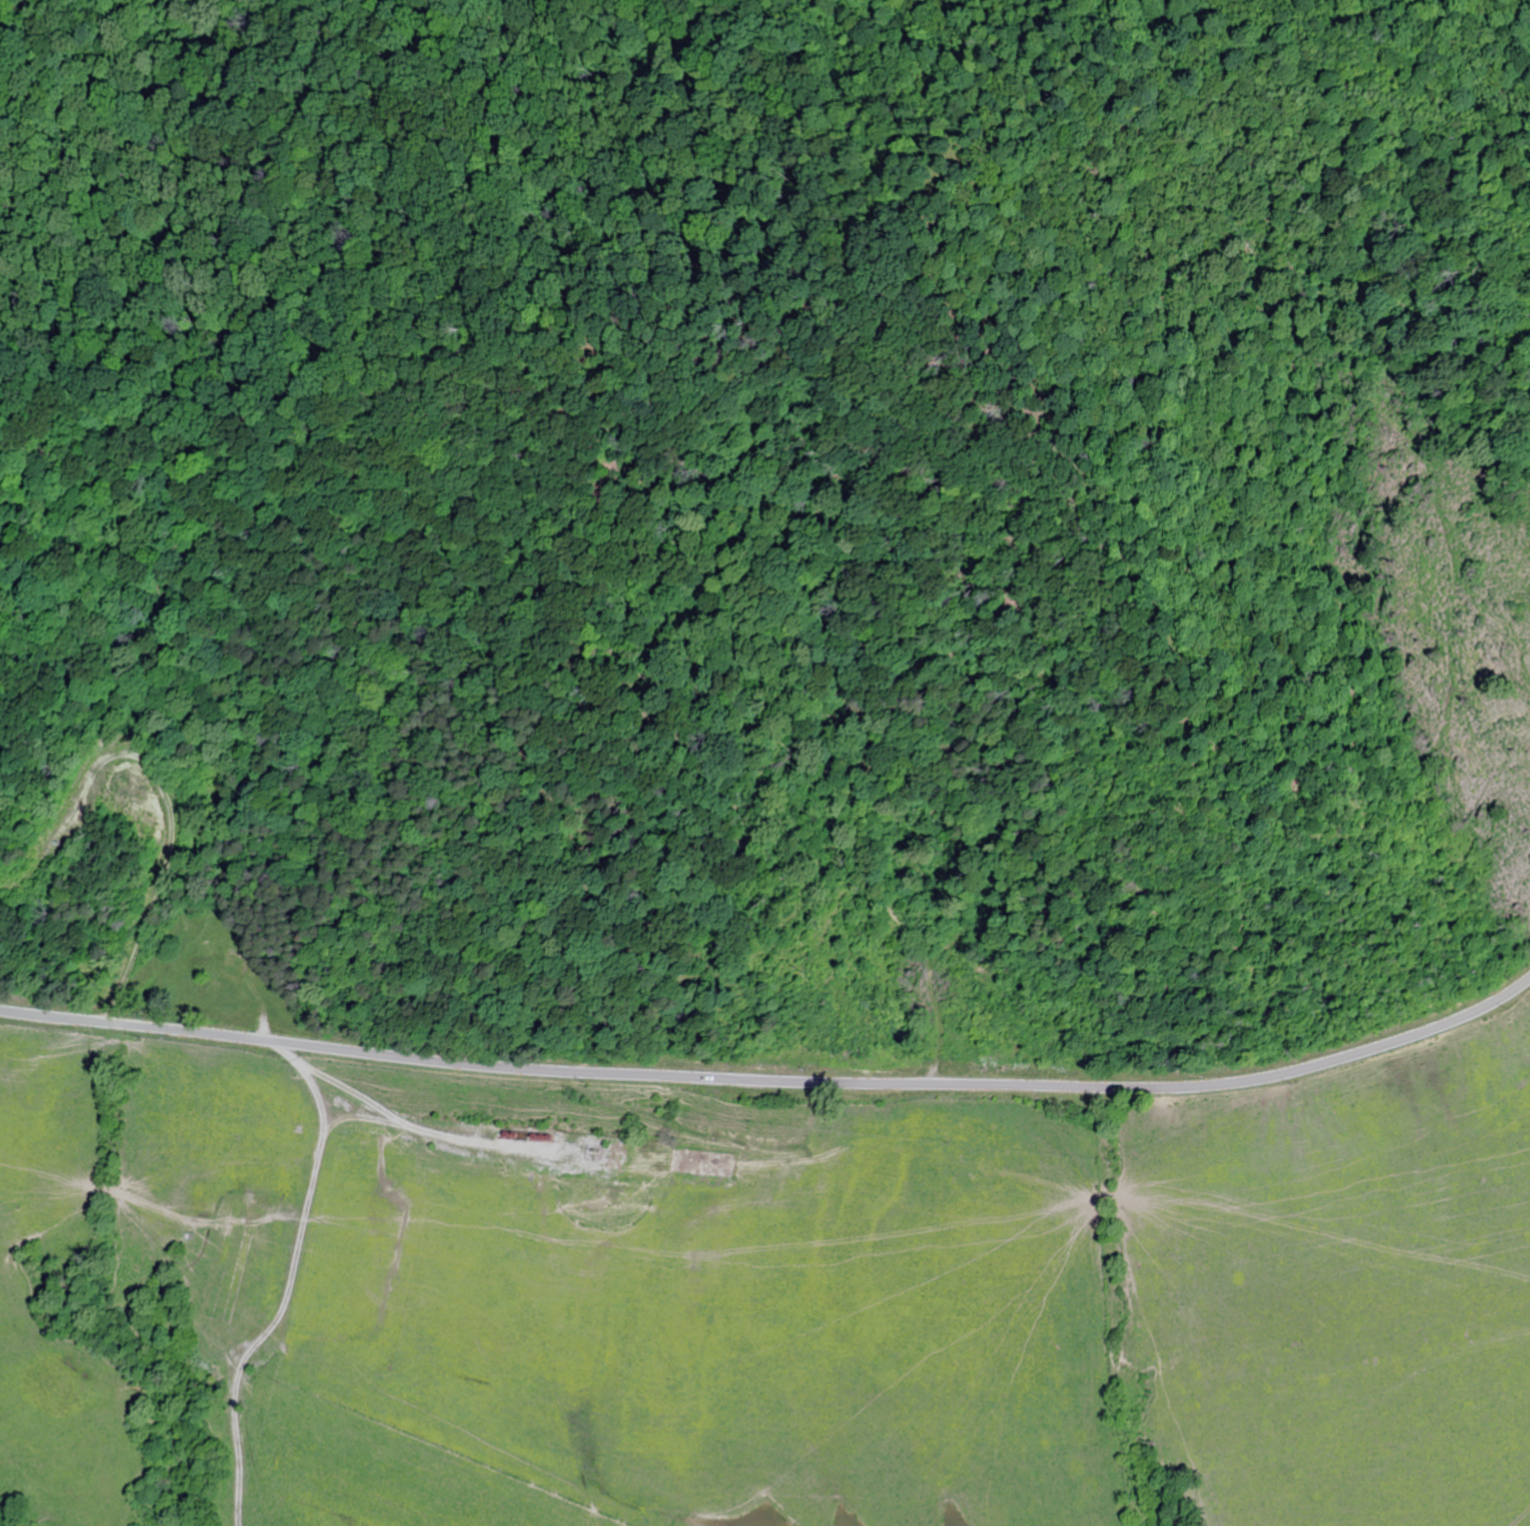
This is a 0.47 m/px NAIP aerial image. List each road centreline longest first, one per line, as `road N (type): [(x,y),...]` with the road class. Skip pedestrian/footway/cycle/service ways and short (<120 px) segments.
road 1 (tertiary): [(0,1011),(558,1073),(1115,1090),(1300,1072),(1448,1025),(1529,980)]

